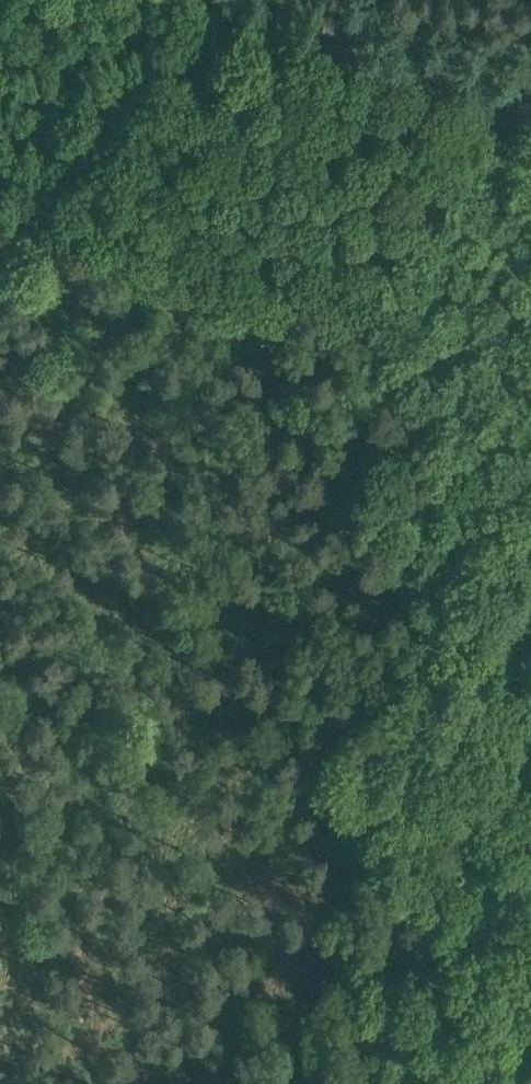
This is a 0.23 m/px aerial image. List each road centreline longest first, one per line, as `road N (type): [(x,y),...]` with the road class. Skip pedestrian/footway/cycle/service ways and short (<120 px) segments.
road 1 (track): [(270,0),(530,105)]

